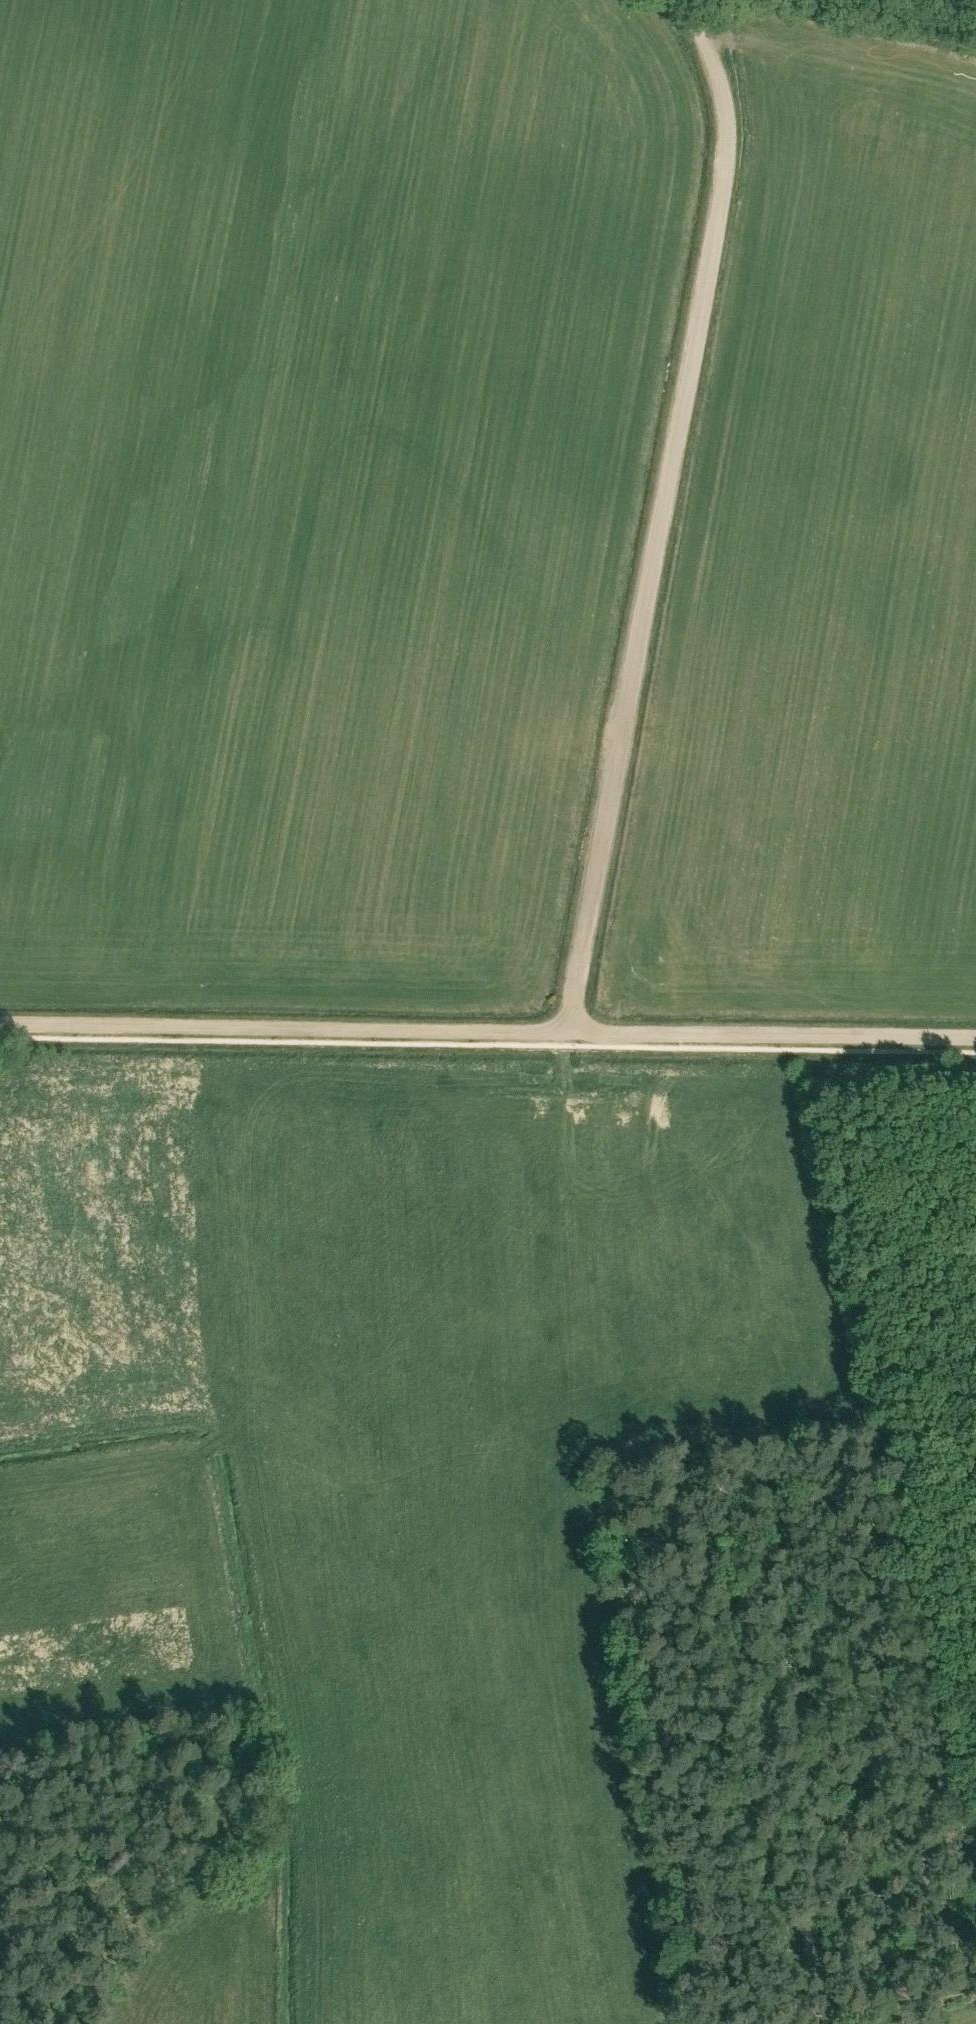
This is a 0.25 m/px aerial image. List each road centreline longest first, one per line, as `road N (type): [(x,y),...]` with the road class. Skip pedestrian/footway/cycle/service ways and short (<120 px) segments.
road 1 (track): [(572,1041),(725,161),(717,71),(687,0)]
road 2 (track): [(0,1022),(975,1037)]

